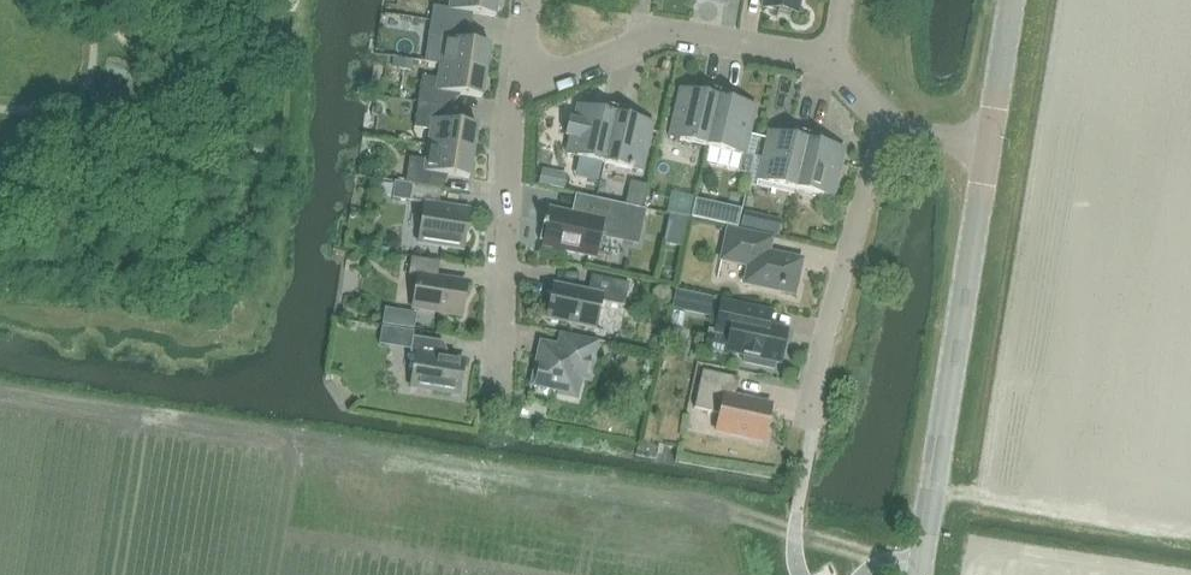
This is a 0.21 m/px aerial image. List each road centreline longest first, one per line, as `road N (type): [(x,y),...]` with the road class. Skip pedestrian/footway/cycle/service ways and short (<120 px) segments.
road 1 (tertiary): [(918,574),(989,150)]
road 2 (residential): [(834,60),(669,33),(511,89)]
road 3 (residential): [(815,413),(813,385),(882,119)]
road 4 (residential): [(511,89),(497,387)]
road 5 (tertiary): [(989,150),(1012,0)]

